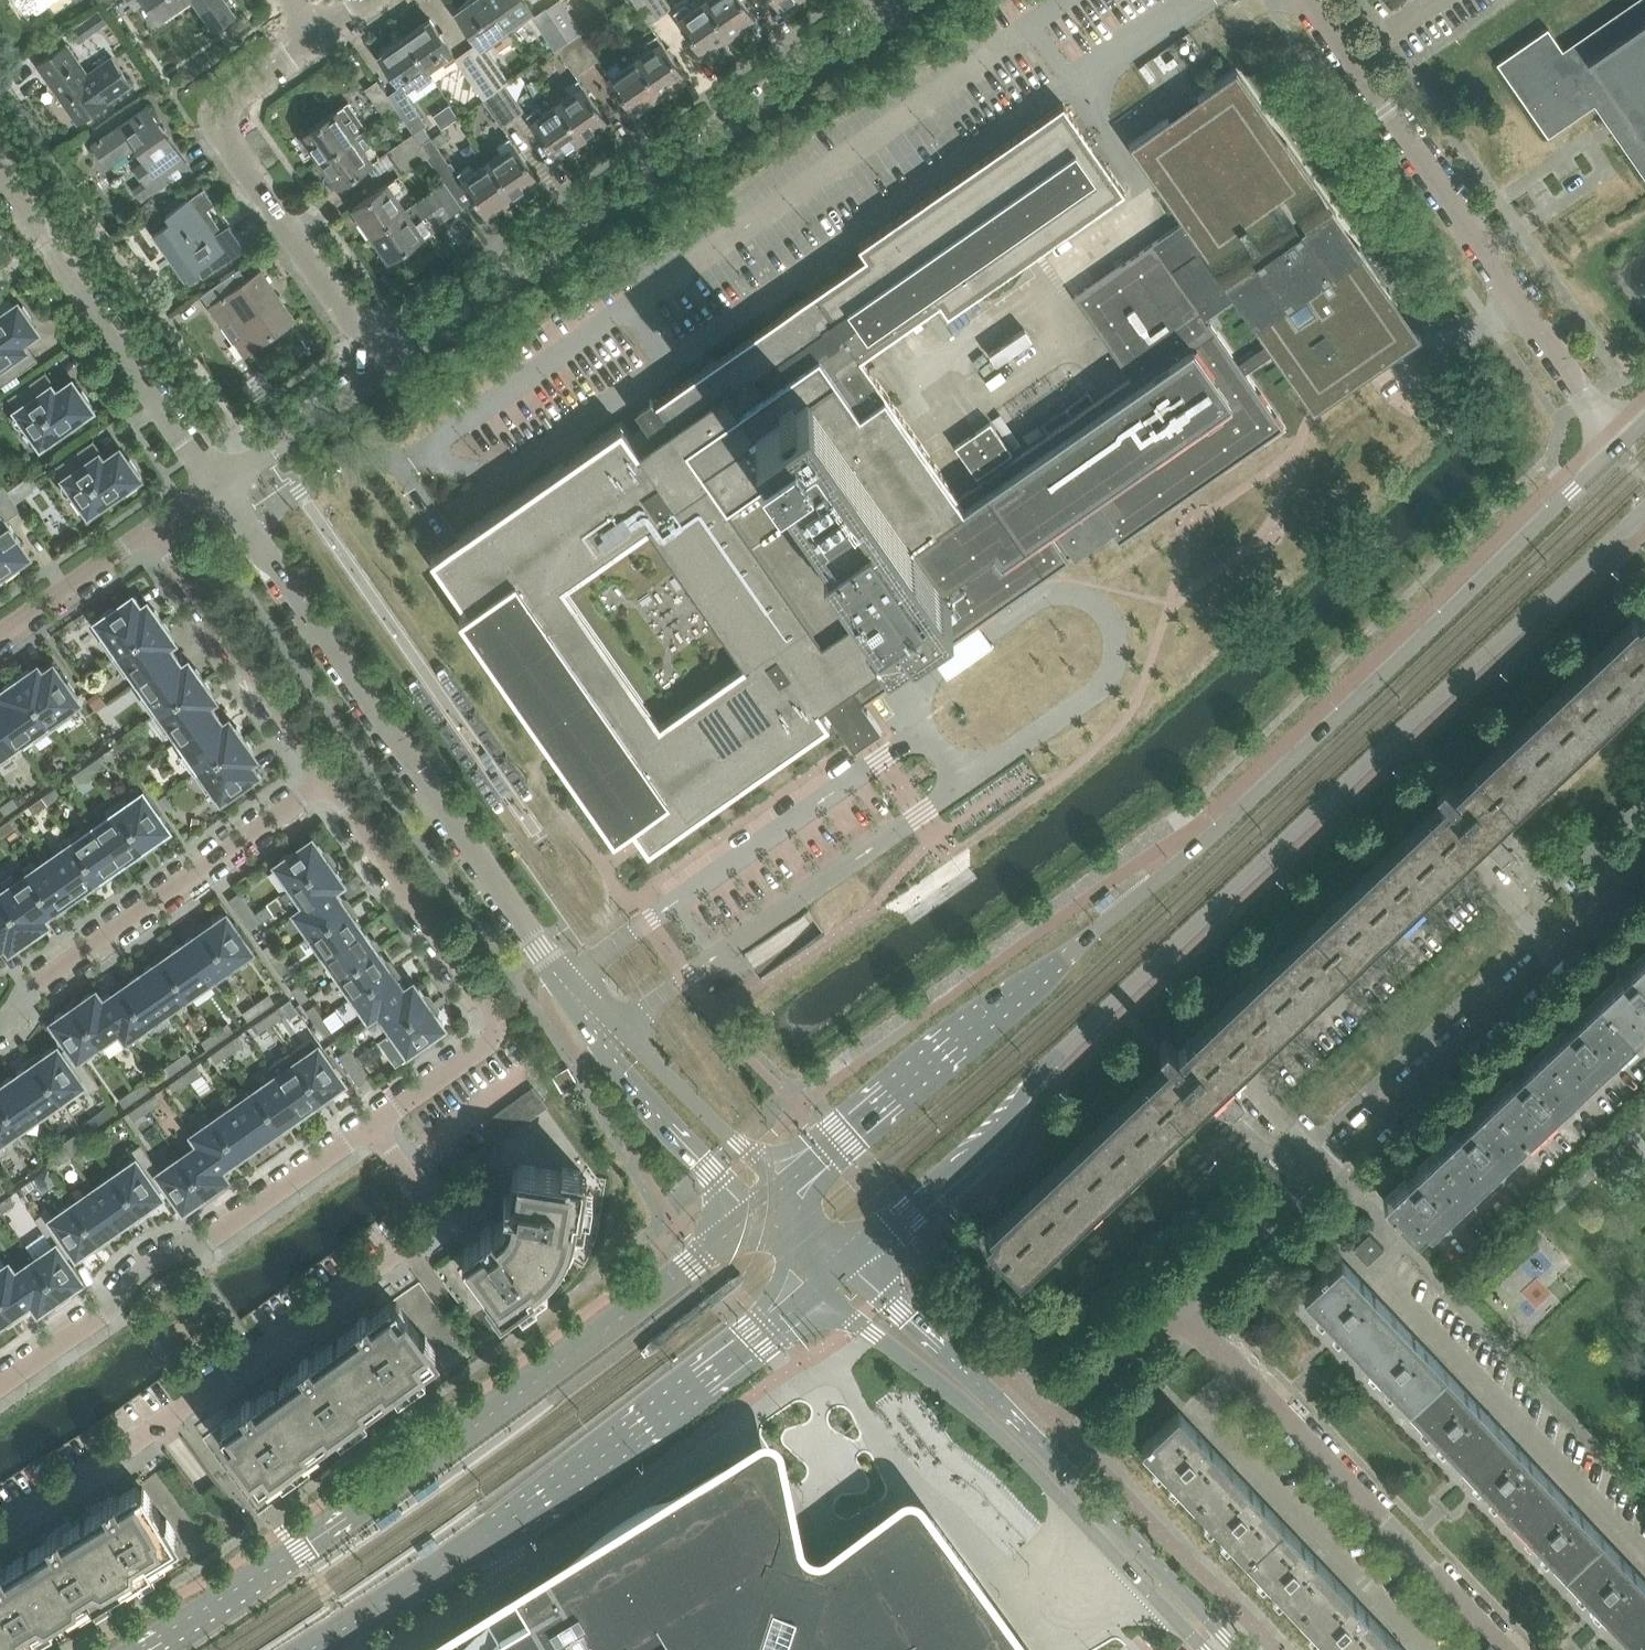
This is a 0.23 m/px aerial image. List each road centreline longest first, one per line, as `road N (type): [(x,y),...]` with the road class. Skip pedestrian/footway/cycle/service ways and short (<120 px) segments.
road 1 (secondary): [(1618,446),(1194,855),(1032,978),(784,1187)]
road 2 (secondary): [(853,1255),(978,1152),(1055,1057),(1644,511)]
road 3 (secondary): [(754,1213),(310,1542),(134,1649)]
road 4 (residential): [(608,1036),(559,978),(220,487)]
road 5 (residential): [(1173,1306),(1644,863)]
road 6 (residential): [(0,1527),(178,1412),(427,1226),(424,1202),(372,1126)]
road 7 (residential): [(385,370),(905,0)]
road 8 (secondary): [(309,1649),(526,1509),(822,1285)]
road 9 (tertiary): [(1238,1649),(853,1255)]
road 10 (residential): [(1618,446),(1306,0)]
road 11 (tertiary): [(822,1285),(987,1419),(1205,1649)]
road 12 (residential): [(1501,1649),(1173,1306)]
road 13 (residential): [(372,1126),(486,1046),(495,1025),(329,780)]
road 14 (residential): [(0,1386),(101,1316),(146,1268),(207,1241),(372,1126)]
road 15 (residential): [(385,370),(232,144),(222,115),(240,91),(319,37)]
road 16 (residential): [(0,1031),(37,984),(329,780)]
road 17 (residential): [(220,487),(0,177)]
road 18 (residential): [(329,780),(153,527)]
road 19 (residential): [(784,1187),(643,1053),(608,1036)]
road 20 (residential): [(608,1036),(610,1053),(644,1098),(754,1213)]
road 21 (residential): [(220,487),(385,370)]
road 22 (residential): [(0,634),(153,527)]

